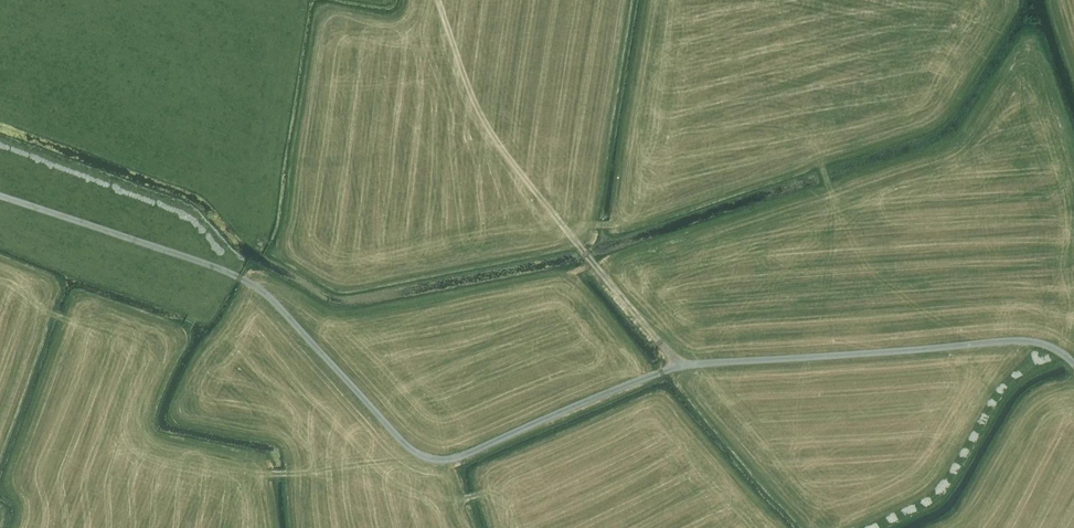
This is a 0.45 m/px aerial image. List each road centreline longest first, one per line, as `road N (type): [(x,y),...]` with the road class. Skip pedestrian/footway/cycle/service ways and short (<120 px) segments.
road 1 (unclassified): [(1073,364),(1054,348),(1023,340),(677,366),(438,460),(408,446),(258,288),(0,196)]
road 2 (track): [(677,366),(496,140),(439,0)]

